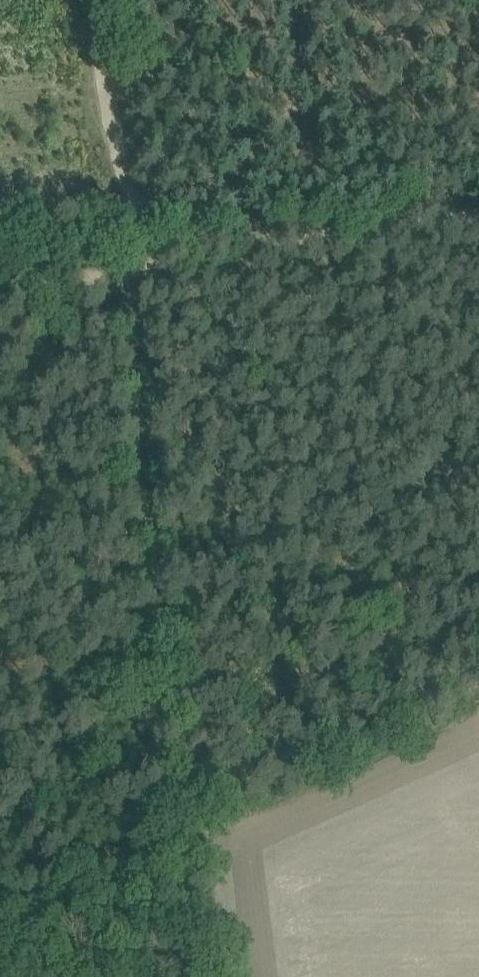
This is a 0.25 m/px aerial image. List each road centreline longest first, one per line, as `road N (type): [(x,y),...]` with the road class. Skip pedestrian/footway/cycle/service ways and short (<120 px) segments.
road 1 (track): [(124,251),(197,838)]
road 2 (track): [(478,217),(210,240)]
road 3 (track): [(123,176),(101,0)]
road 4 (track): [(197,838),(213,976)]
road 5 (track): [(124,251),(0,261)]

